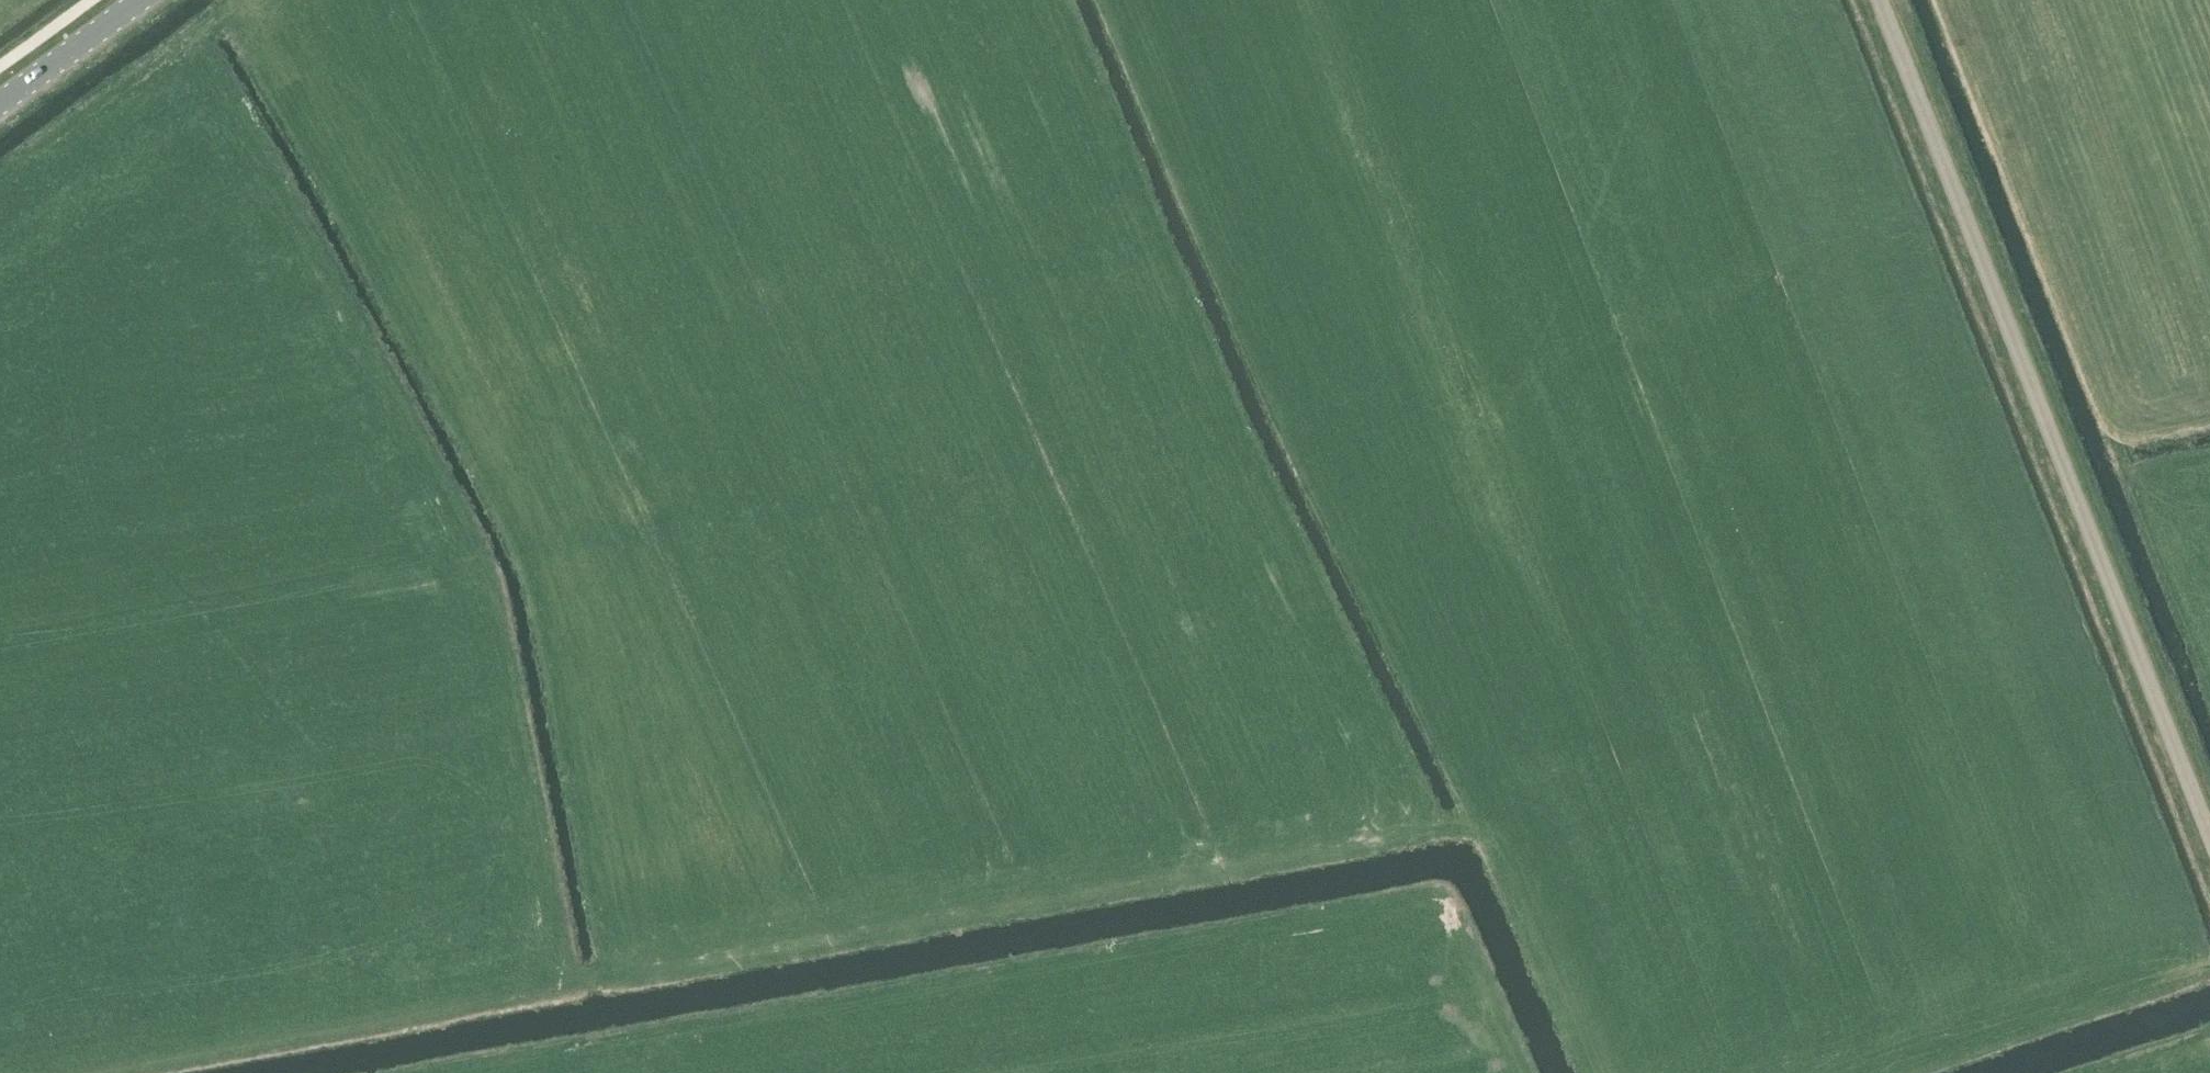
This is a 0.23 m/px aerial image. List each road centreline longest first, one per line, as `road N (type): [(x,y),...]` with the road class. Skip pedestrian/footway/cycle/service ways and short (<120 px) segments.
road 1 (unclassified): [(2209,846),(1876,0)]
road 2 (secondary): [(0,104),(140,0)]

